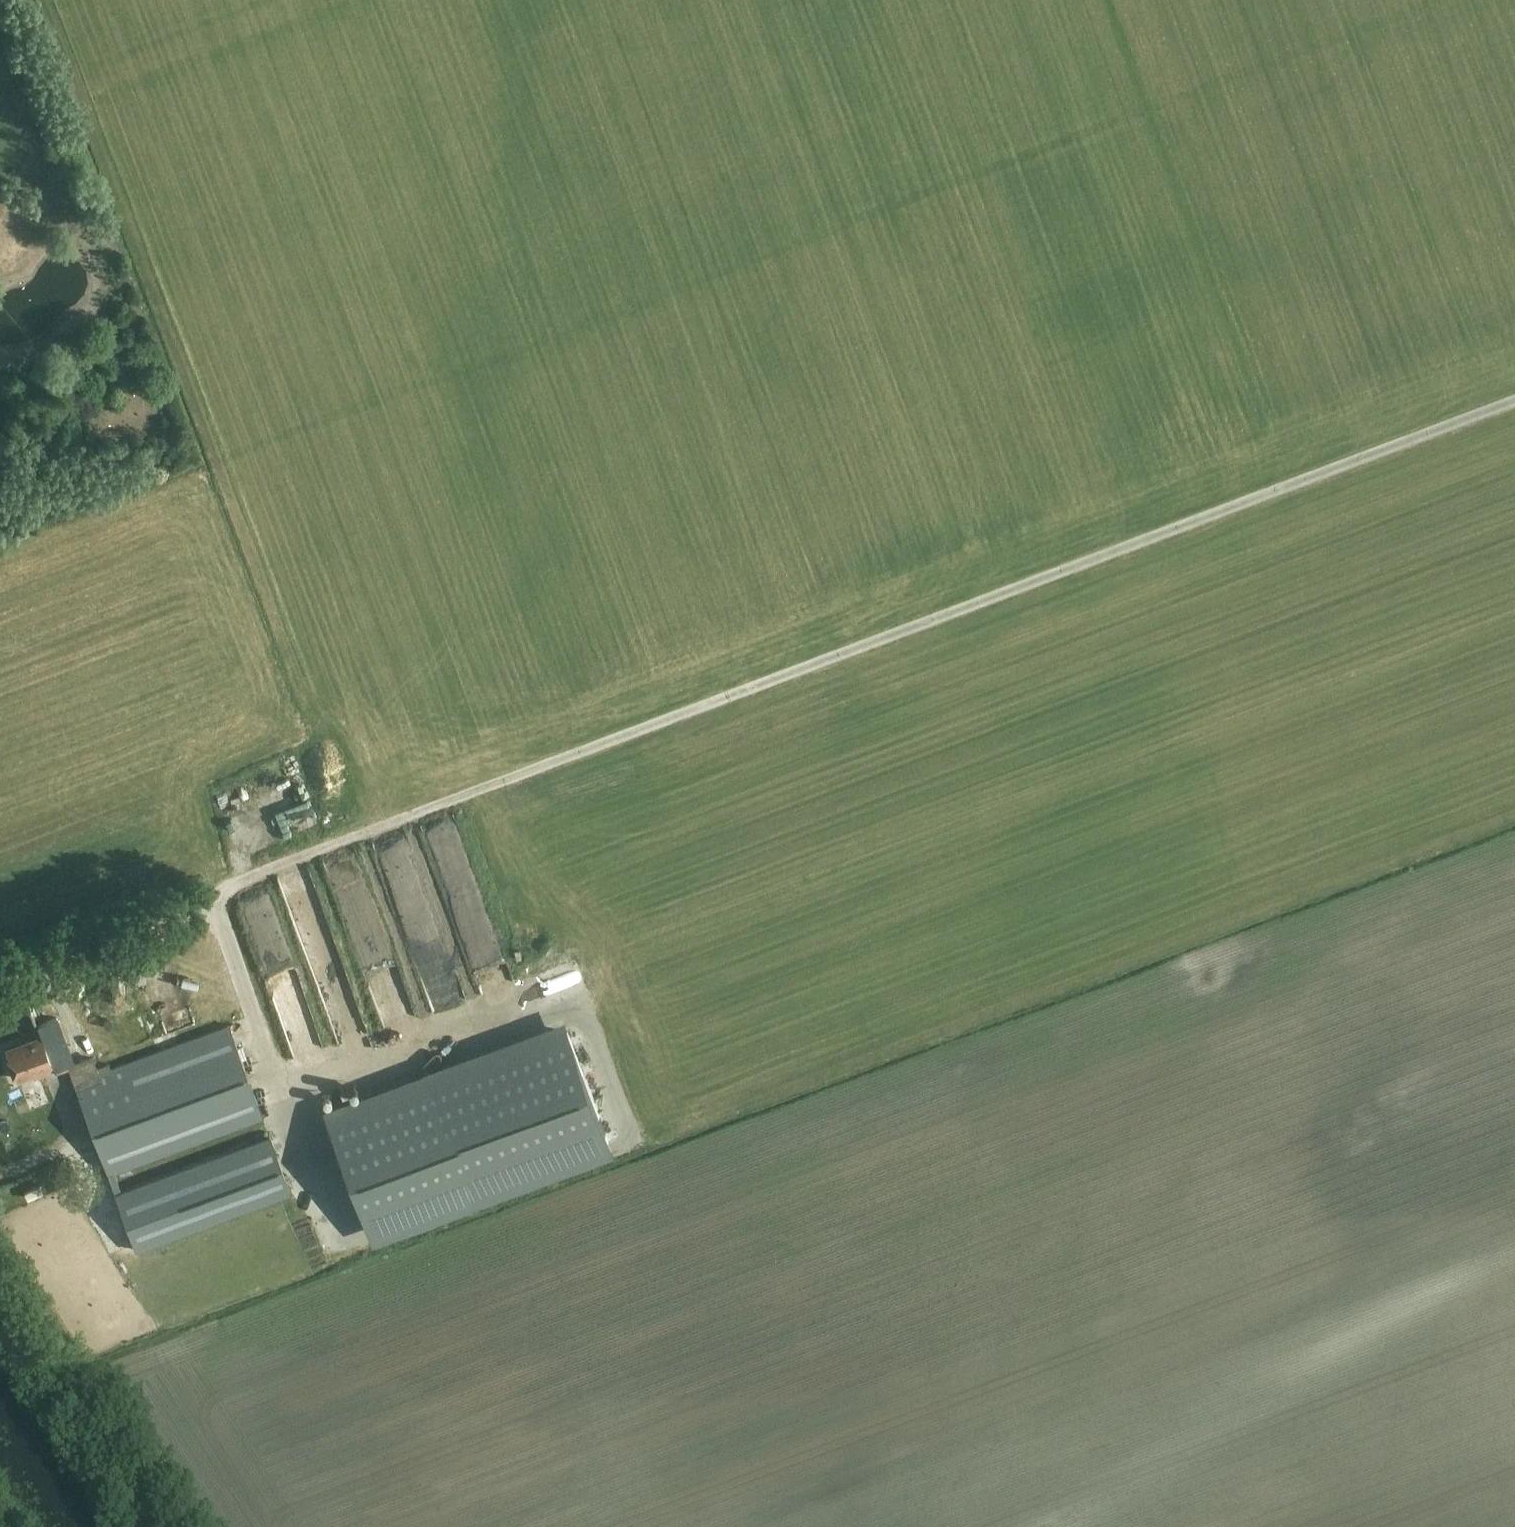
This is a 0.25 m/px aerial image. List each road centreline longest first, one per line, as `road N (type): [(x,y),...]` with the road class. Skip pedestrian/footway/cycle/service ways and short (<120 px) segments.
road 1 (unclassified): [(0,1293),(149,1526)]

